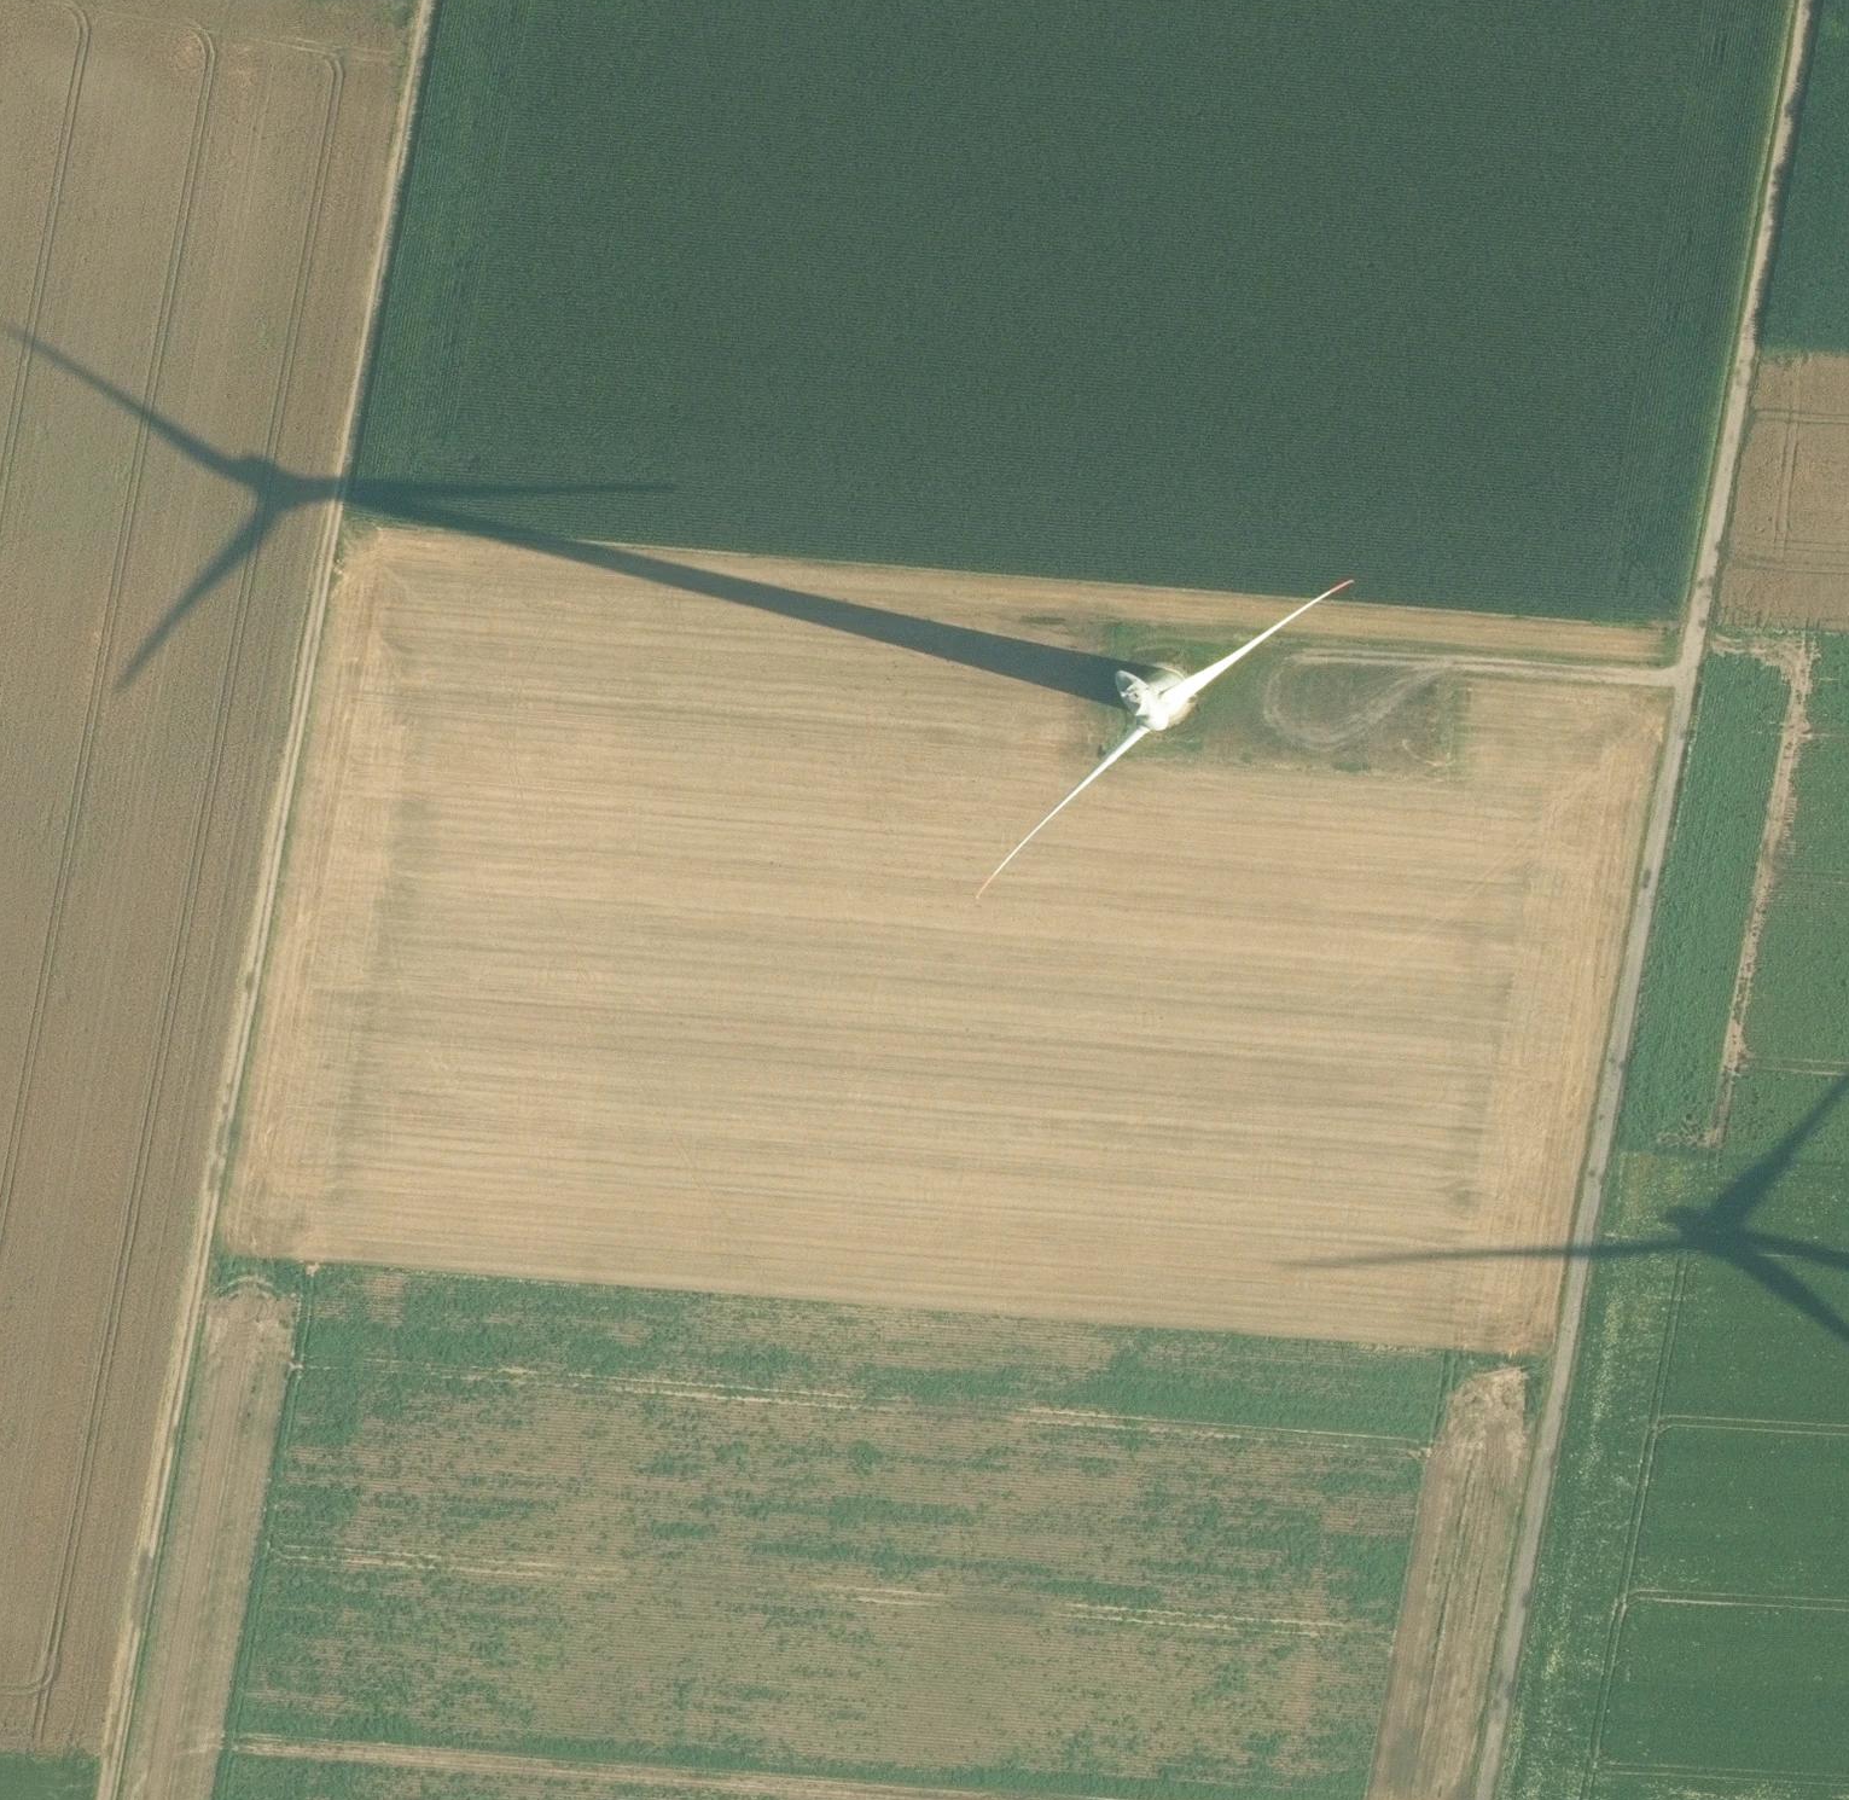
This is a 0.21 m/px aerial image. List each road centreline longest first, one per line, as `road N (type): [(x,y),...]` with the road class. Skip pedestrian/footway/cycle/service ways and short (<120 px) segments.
road 1 (track): [(1817,0),(1489,1799)]
road 2 (track): [(431,0),(104,1799)]

